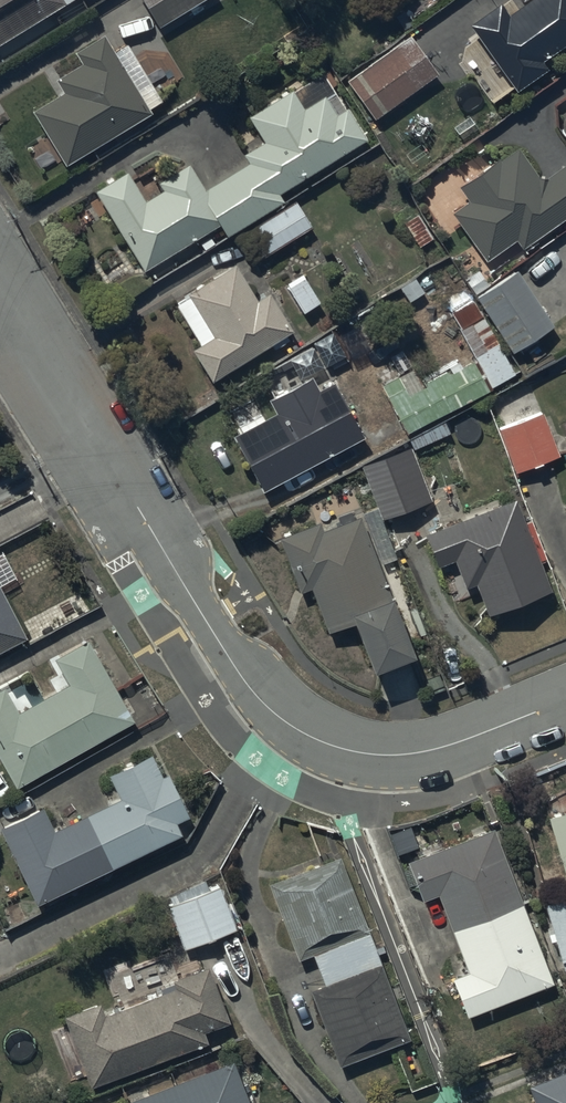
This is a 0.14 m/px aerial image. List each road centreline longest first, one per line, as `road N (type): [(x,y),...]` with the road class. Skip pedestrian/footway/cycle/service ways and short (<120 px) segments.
road 1 (residential): [(303,732),(253,693),(0,295)]
road 2 (residential): [(565,700),(422,753),(356,750),(303,732)]

